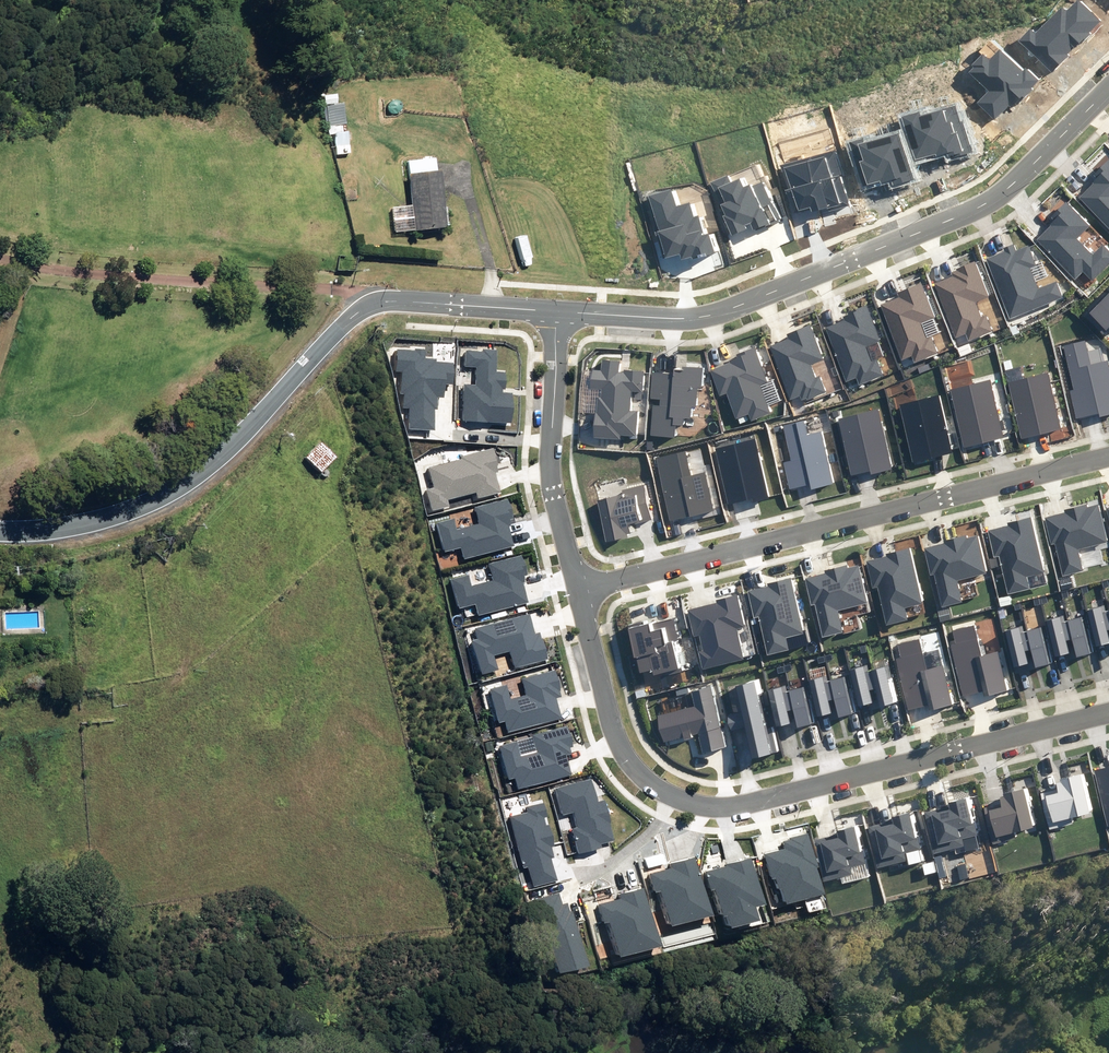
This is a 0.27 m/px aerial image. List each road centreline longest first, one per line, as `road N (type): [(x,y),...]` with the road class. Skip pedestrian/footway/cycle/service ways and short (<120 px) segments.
road 1 (residential): [(580,589),(626,756),(671,795),(705,806),(785,795),(1108,714)]
road 2 (residential): [(1108,89),(989,203),(754,300),(679,317),(556,308)]
road 3 (residential): [(580,589),(1108,455)]
road 4 (unclassified): [(457,302),(386,299),(355,312),(231,446),(180,486),(70,530),(0,533)]
road 5 (residential): [(556,308),(549,465),(580,589)]

